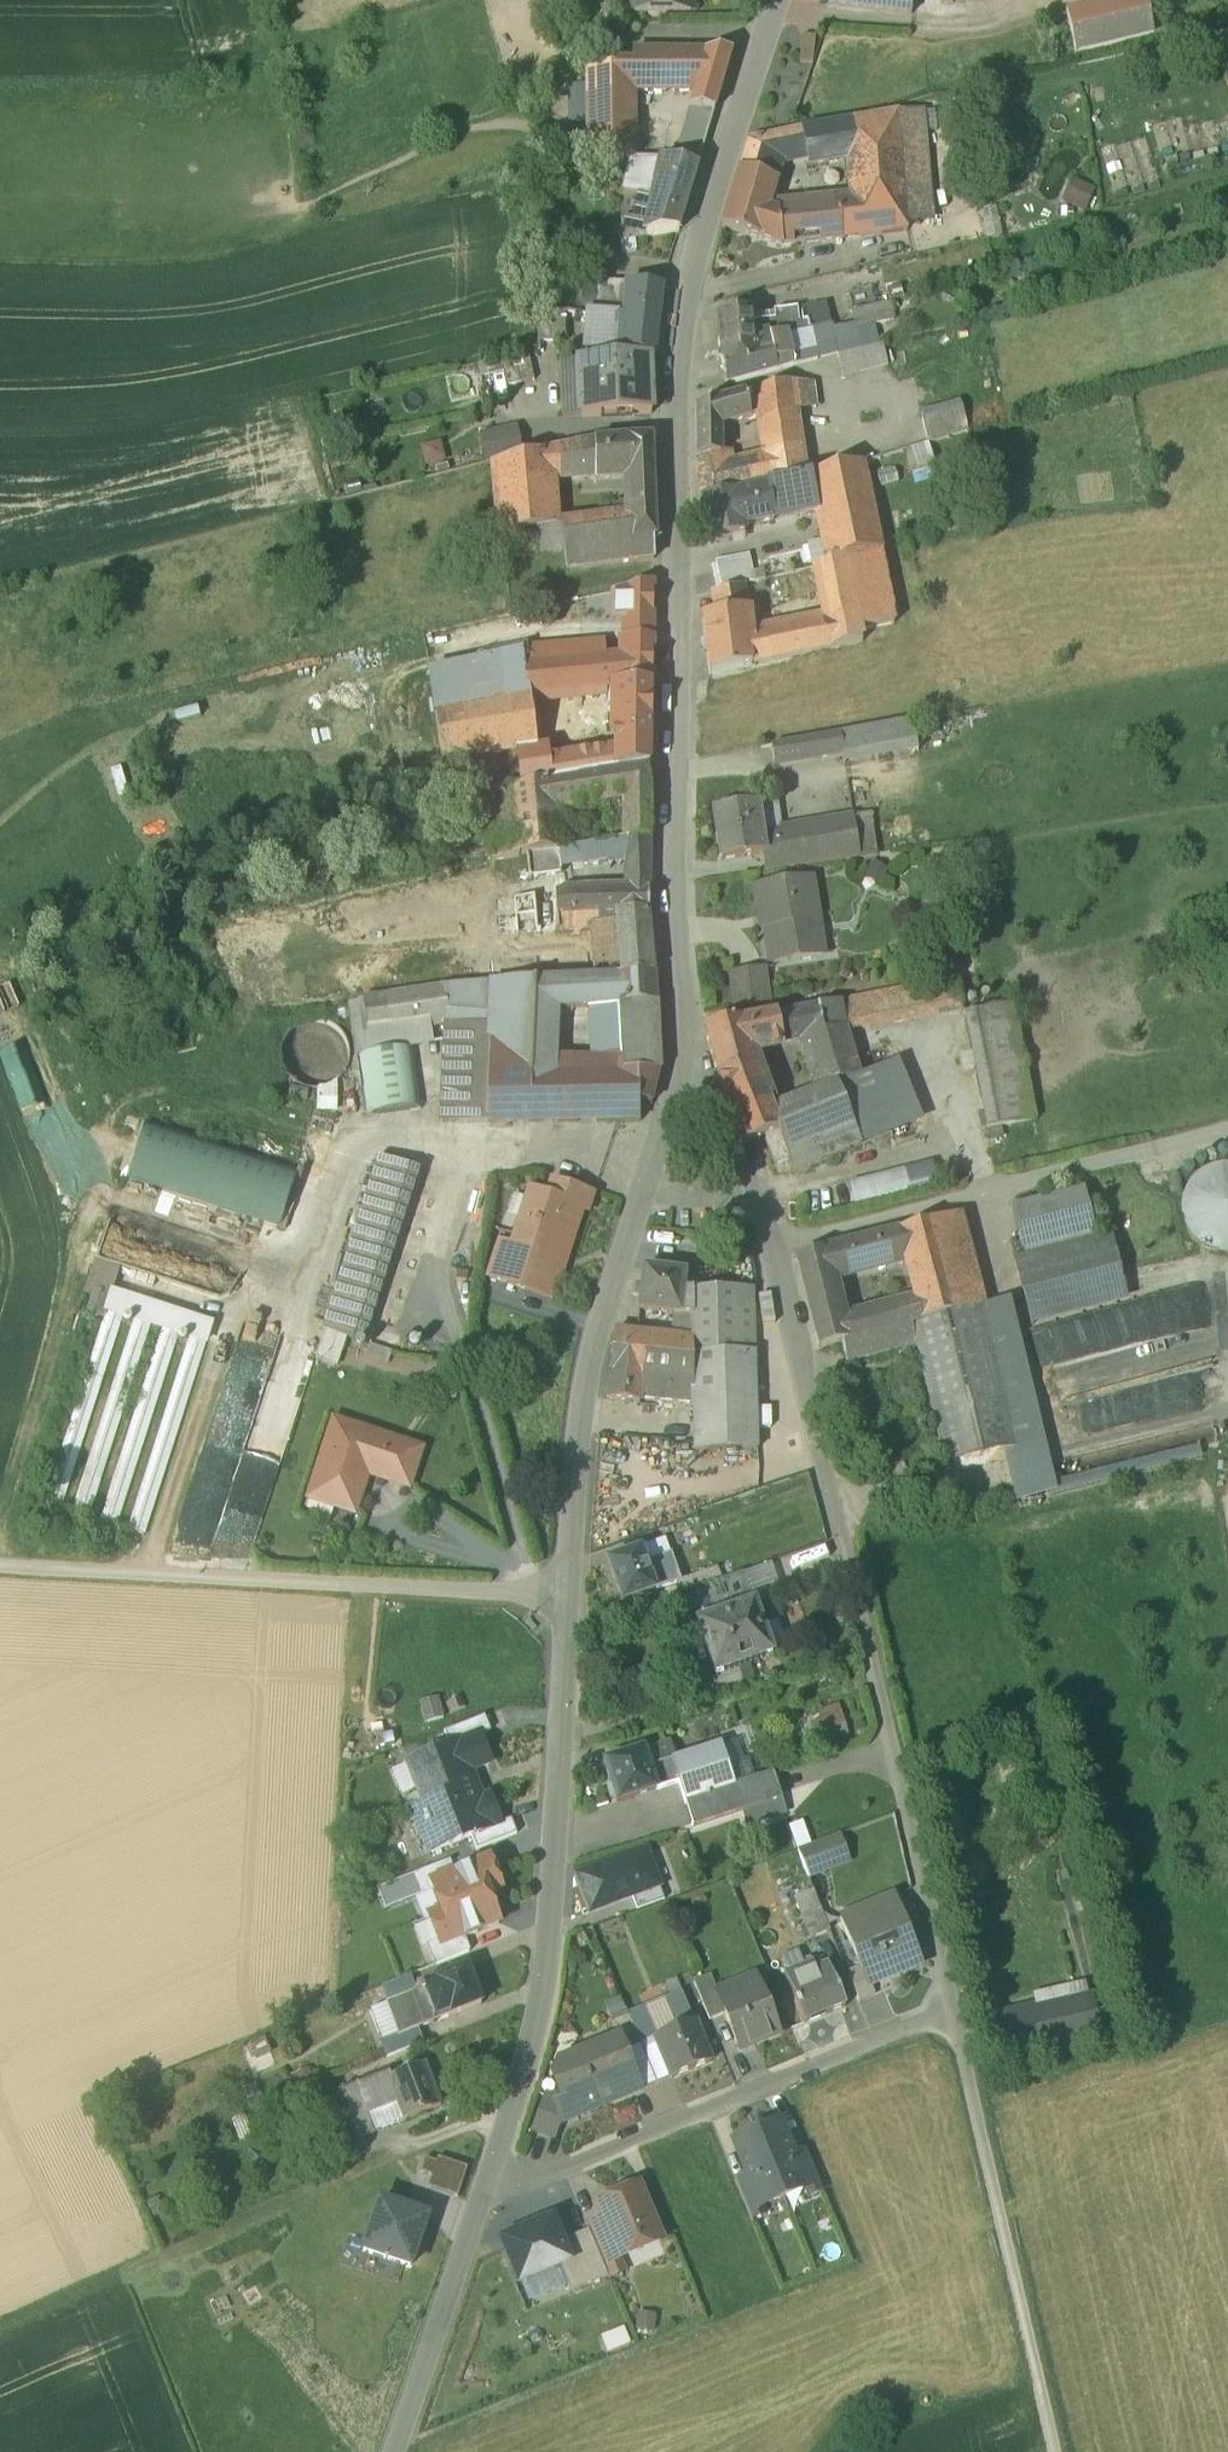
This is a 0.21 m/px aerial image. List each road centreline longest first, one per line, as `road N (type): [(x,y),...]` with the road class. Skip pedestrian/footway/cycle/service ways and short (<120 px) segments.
road 1 (residential): [(485,2194),(952,2007),(775,1251)]
road 2 (unclassified): [(777,0),(703,244),(682,389),(676,905),(685,1038),(676,1084)]
road 3 (unclassified): [(641,1193),(601,1314),(589,1382),(545,1984),(485,2194)]
road 4 (track): [(573,1581),(518,1595),(0,1568)]
road 5 (track): [(0,2327),(513,2102)]
road 6 (unclassified): [(1227,1128),(775,1251)]
road 7 (track): [(952,2007),(1055,2451)]
road 8 (unclassified): [(485,2194),(396,2451)]
road 9 (residential): [(760,1204),(723,1115),(676,1084)]

